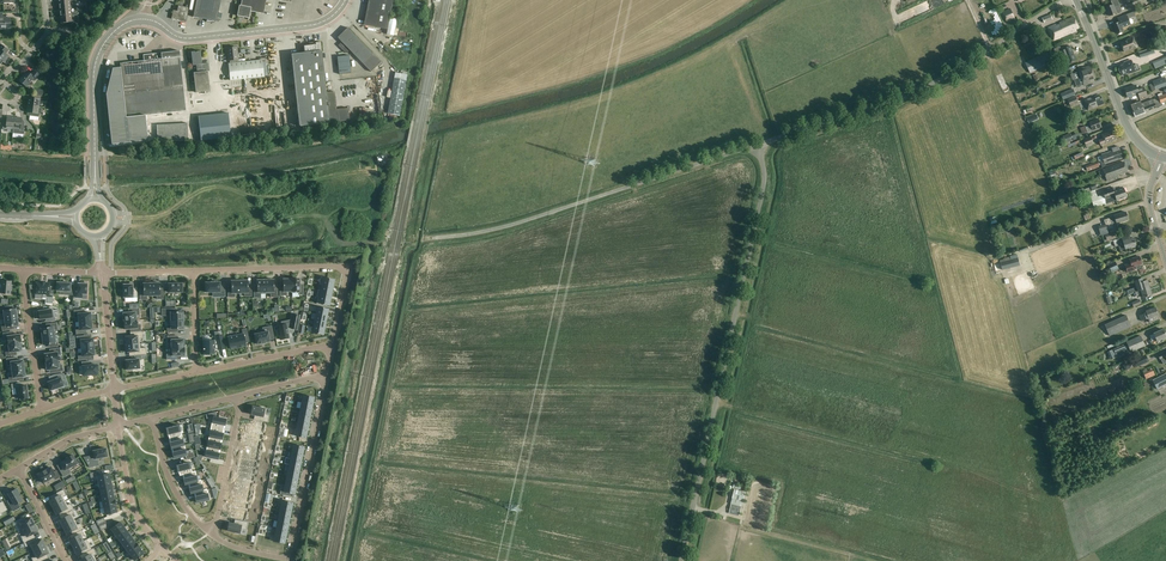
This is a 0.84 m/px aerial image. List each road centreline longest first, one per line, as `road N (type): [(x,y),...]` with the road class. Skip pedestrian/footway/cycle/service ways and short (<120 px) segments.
road 1 (unclassified): [(681,560),(764,183),(758,144)]
road 2 (track): [(129,222),(155,220),(208,186),(267,198),(345,173),(369,176),(373,205),(336,212),(314,242),(273,250),(277,269)]
road 3 (unclassified): [(422,238),(509,226),(758,144)]
road 4 (unclassified): [(758,144),(931,84),(1067,0)]
road 5 (track): [(113,155),(268,150),(403,123)]
road 6 (residential): [(209,532),(236,547),(290,559),(326,376)]
road 7 (track): [(106,189),(319,167),(355,171)]
road 8 (secondary): [(146,20),(190,38),(317,24),(345,0)]
road 9 (track): [(328,219),(297,216),(199,236),(136,226)]
road 10 (secondary): [(95,178),(97,58),(121,26),(146,20)]
road 11 (secondary): [(1163,159),(1128,129),(1076,0)]
road 12 (residential): [(192,271),(344,271)]
road 13 (residential): [(43,409),(23,270)]
road 14 (residential): [(209,532),(238,396)]
road 15 (residential): [(332,344),(197,372)]
road 16 (residential): [(119,426),(134,510),(161,548)]
road 17 (residential): [(154,418),(173,486),(209,532)]

